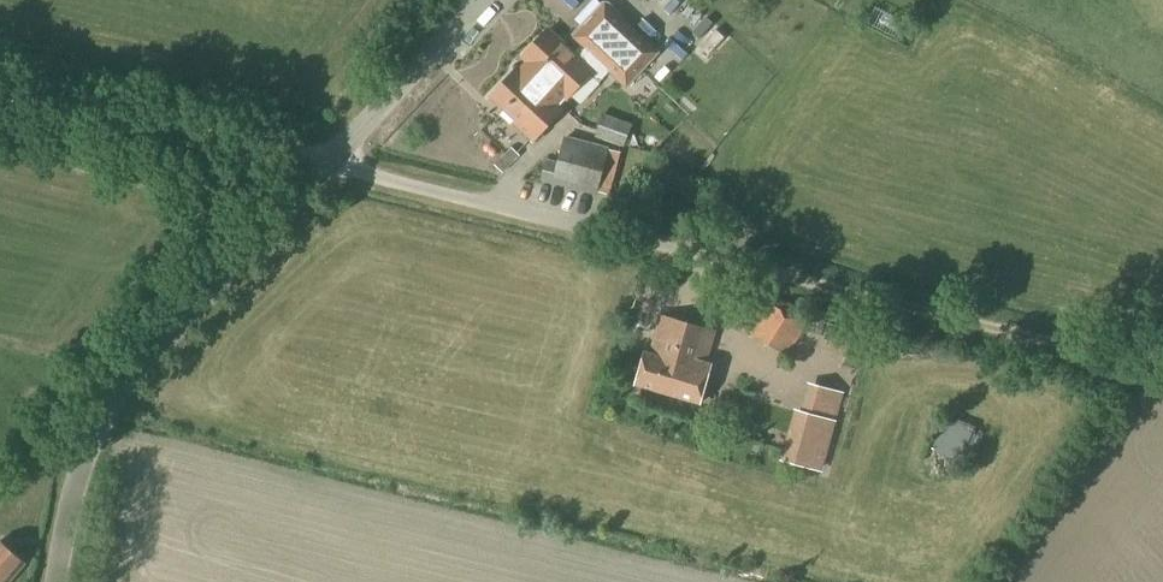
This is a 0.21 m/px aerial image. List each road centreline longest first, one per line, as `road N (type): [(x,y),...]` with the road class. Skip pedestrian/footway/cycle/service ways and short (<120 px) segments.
road 1 (track): [(721,260),(0,81)]
road 2 (unclassified): [(58,581),(80,468),(108,409),(479,0)]
road 3 (track): [(1162,370),(721,260)]

